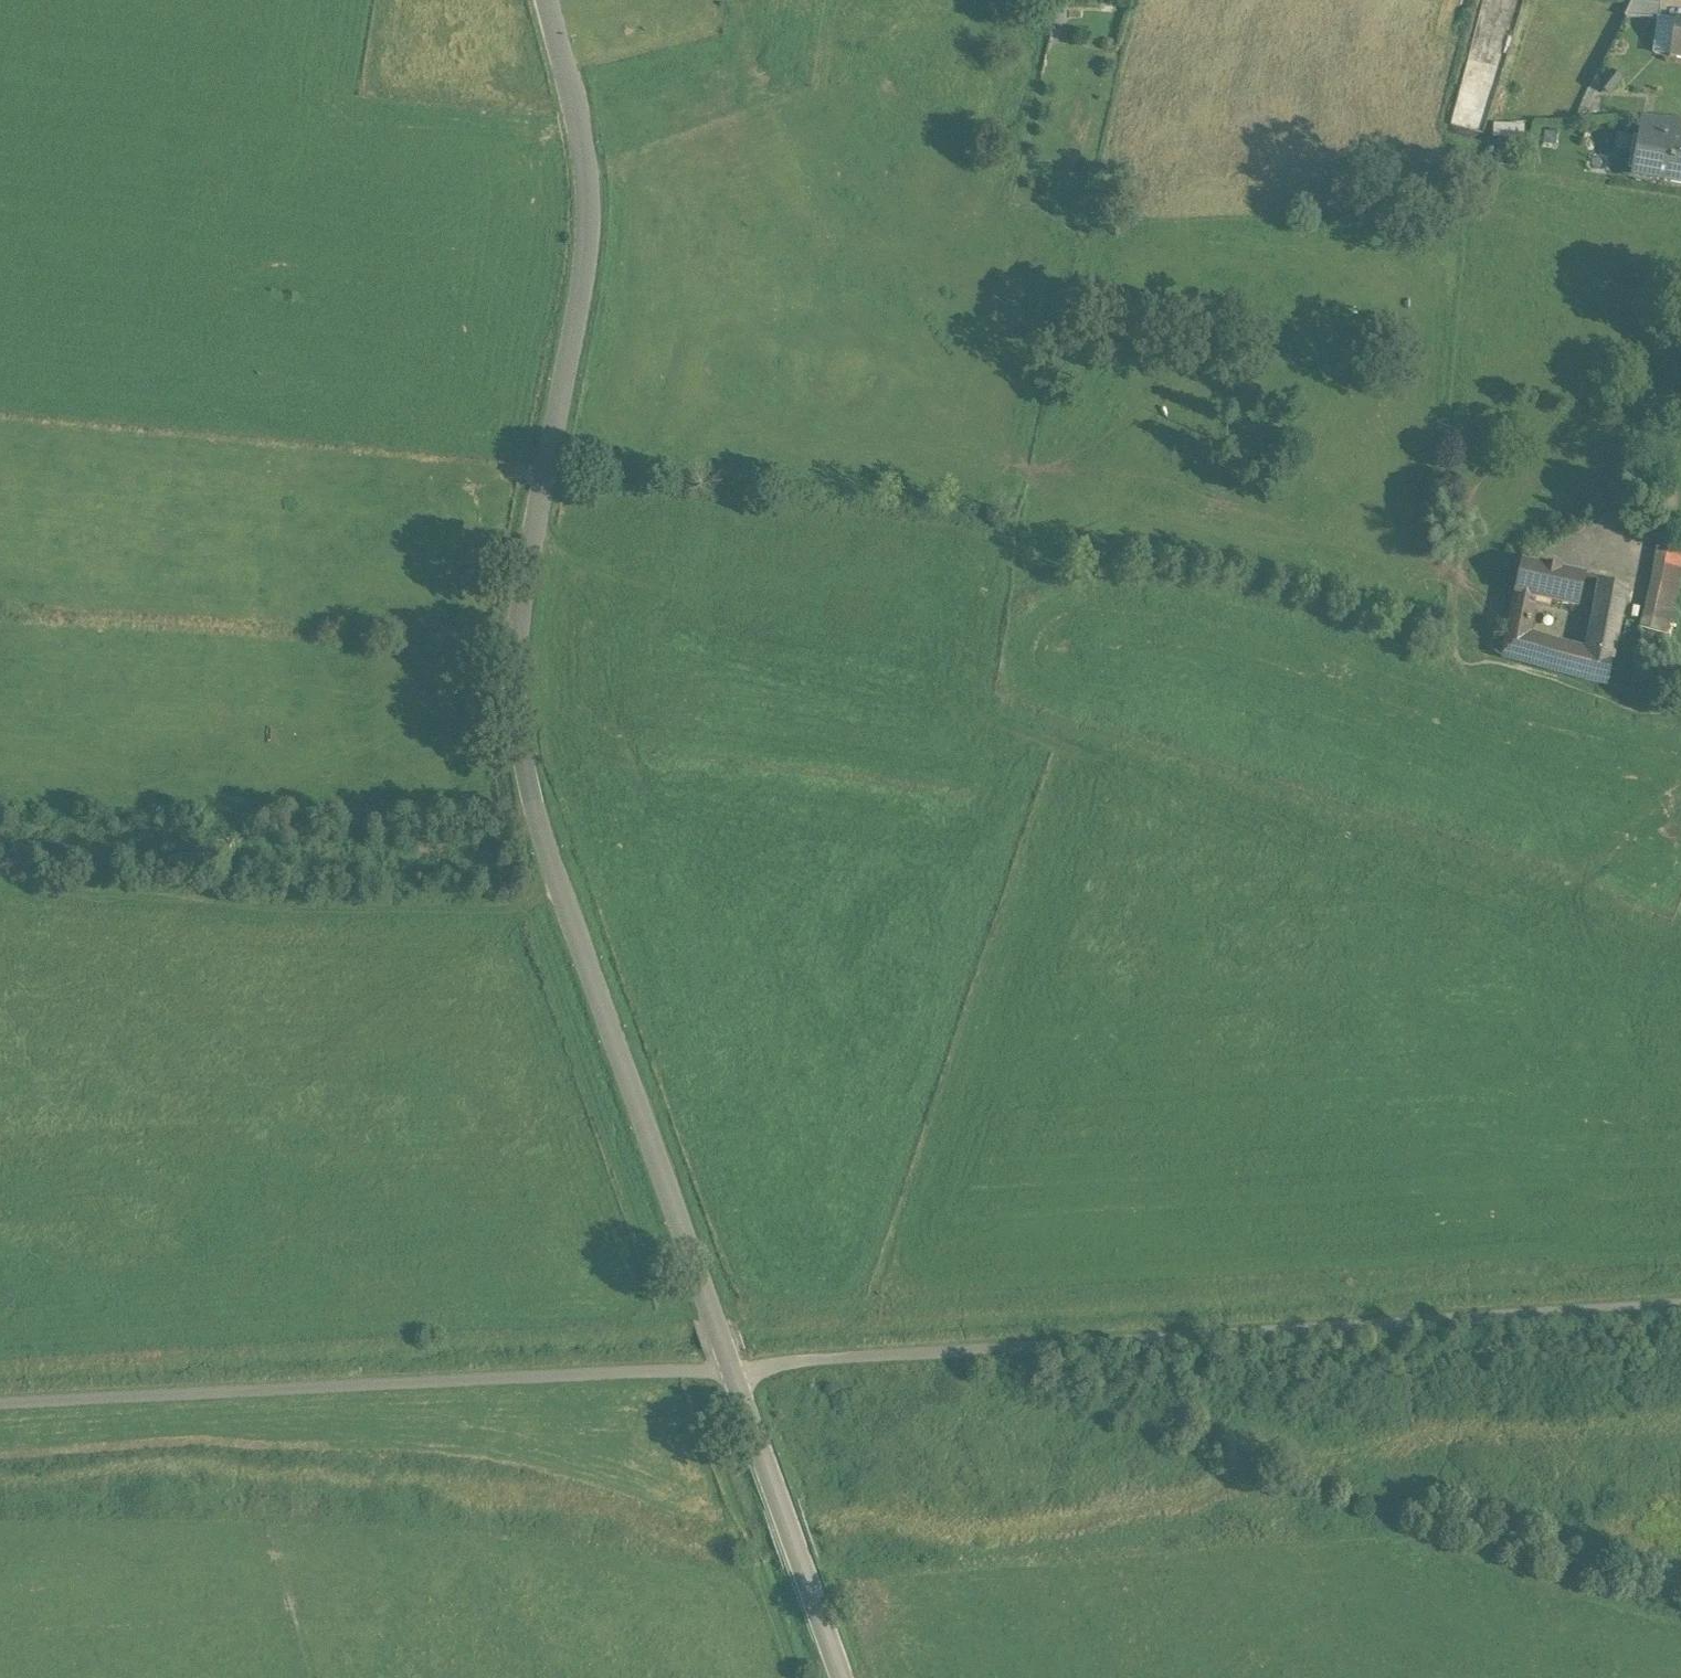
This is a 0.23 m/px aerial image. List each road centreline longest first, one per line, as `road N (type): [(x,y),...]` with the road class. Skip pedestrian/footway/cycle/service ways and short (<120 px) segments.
road 1 (unclassified): [(547,0),(605,195),(533,631),(530,726),(569,888),(729,1360),(851,1677)]
road 2 (track): [(1680,1304),(686,1363)]
road 3 (track): [(686,1363),(0,1400)]

